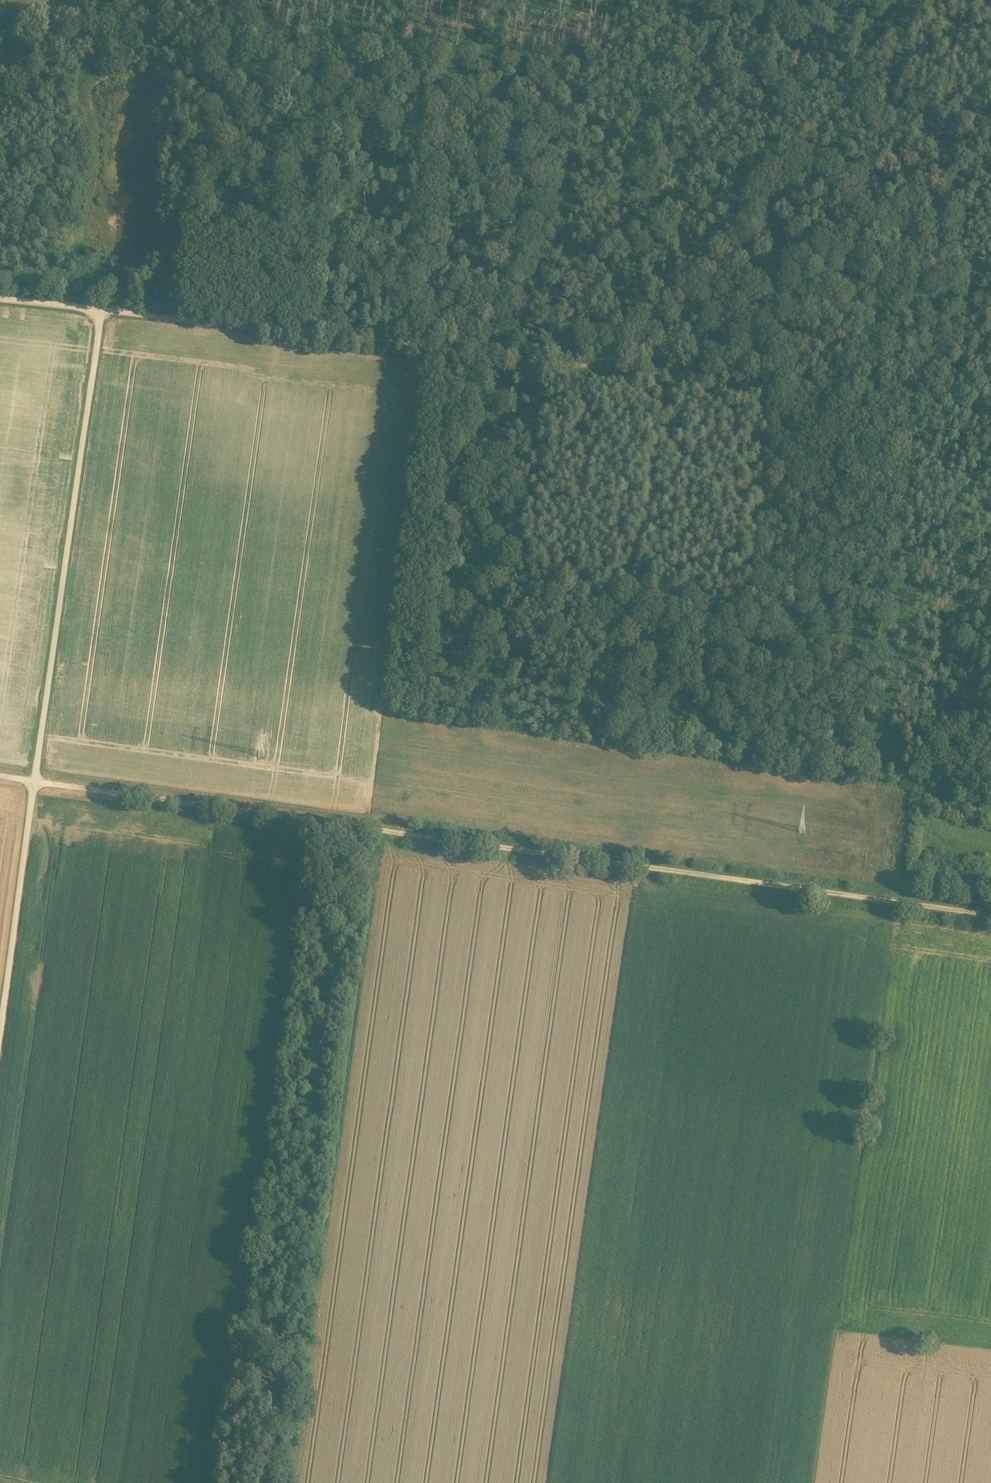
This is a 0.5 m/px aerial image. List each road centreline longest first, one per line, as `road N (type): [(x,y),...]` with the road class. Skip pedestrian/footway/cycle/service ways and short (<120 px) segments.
road 1 (track): [(0,298),(990,411)]
road 2 (track): [(35,781),(990,917)]
road 3 (track): [(35,781),(107,309)]
road 4 (track): [(0,1032),(35,781)]

